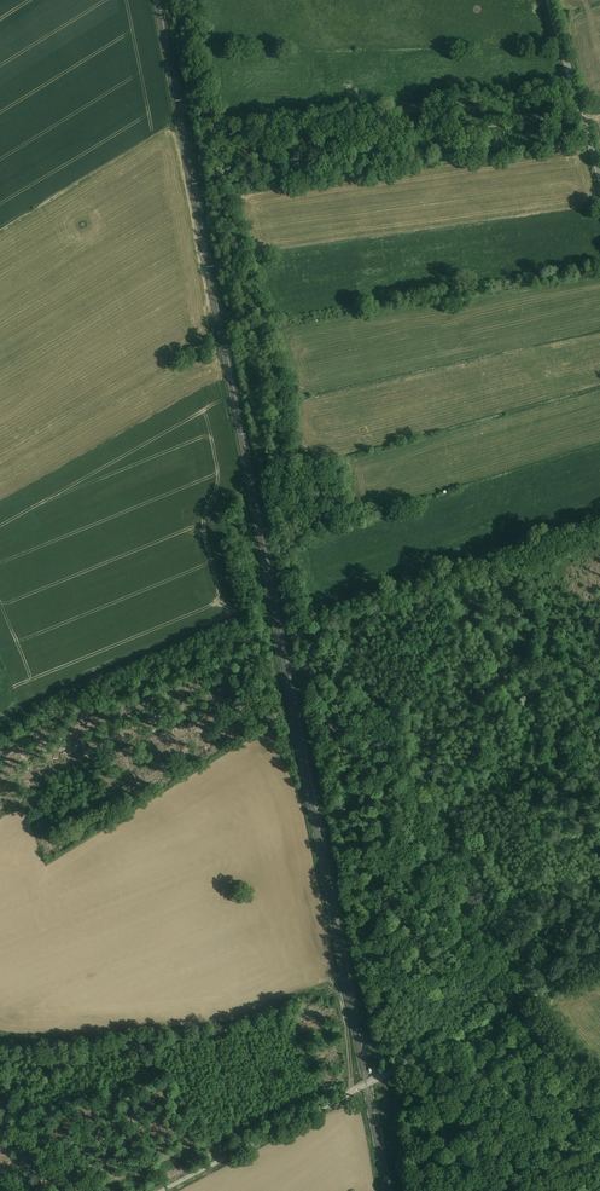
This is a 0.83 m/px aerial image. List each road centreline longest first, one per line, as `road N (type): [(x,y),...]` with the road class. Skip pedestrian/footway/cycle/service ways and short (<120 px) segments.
road 1 (unclassified): [(160,1190),(599,965)]
road 2 (unclassified): [(599,175),(549,0)]

